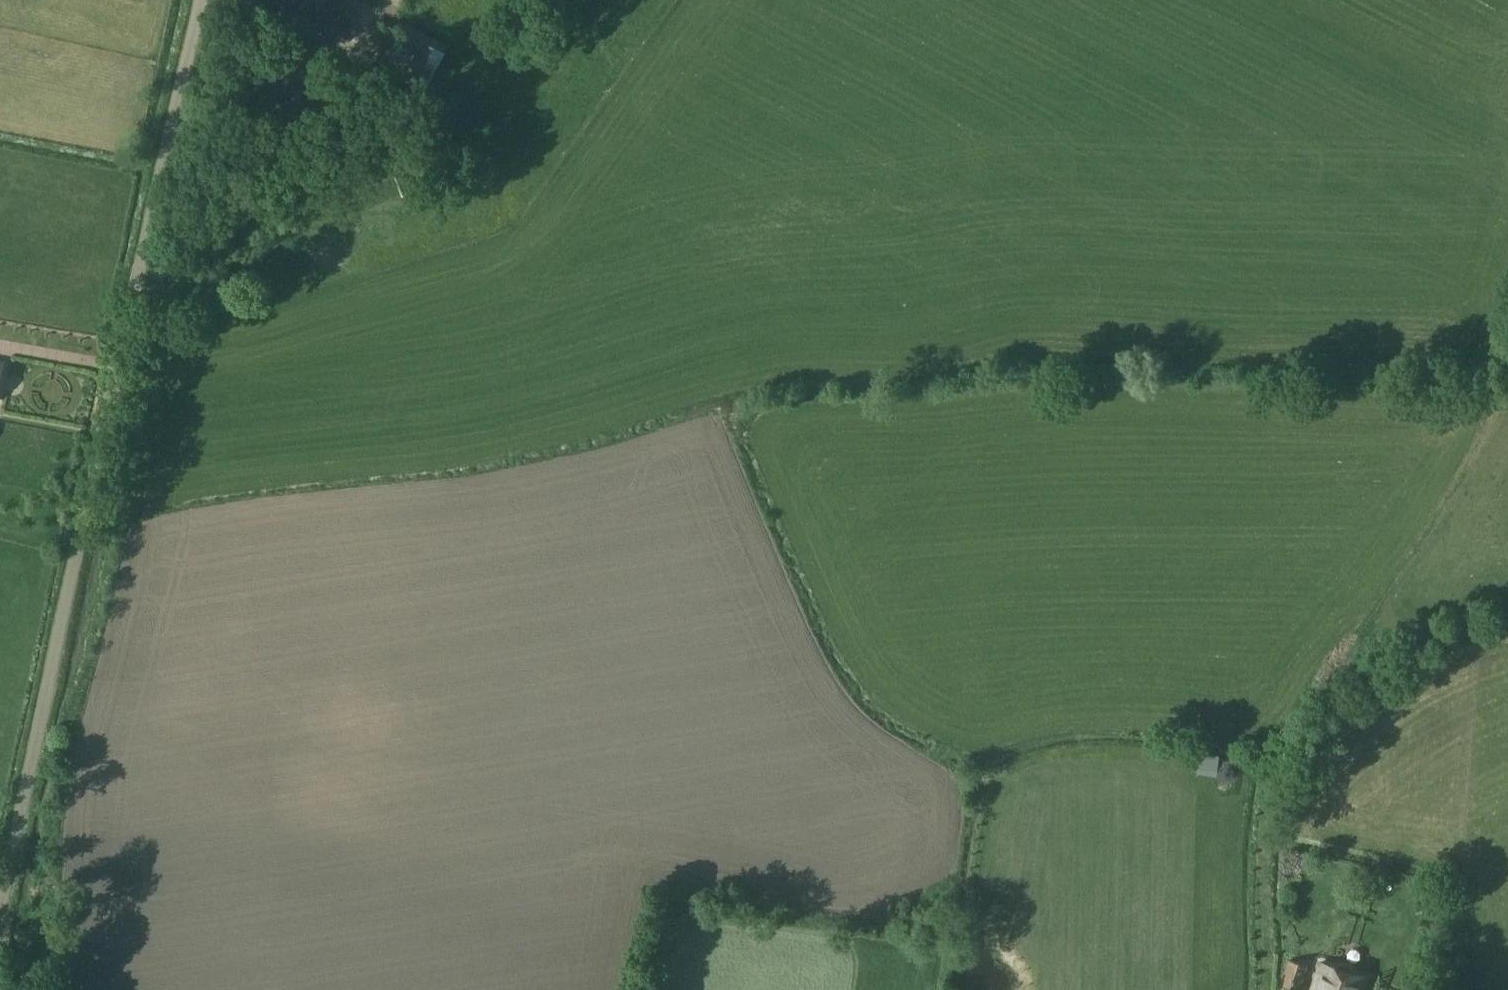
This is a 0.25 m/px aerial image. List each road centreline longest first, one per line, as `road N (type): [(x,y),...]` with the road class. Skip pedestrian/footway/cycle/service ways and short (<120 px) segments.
road 1 (unclassified): [(0,924),(205,0)]
road 2 (track): [(1278,989),(1265,773),(1507,372)]

